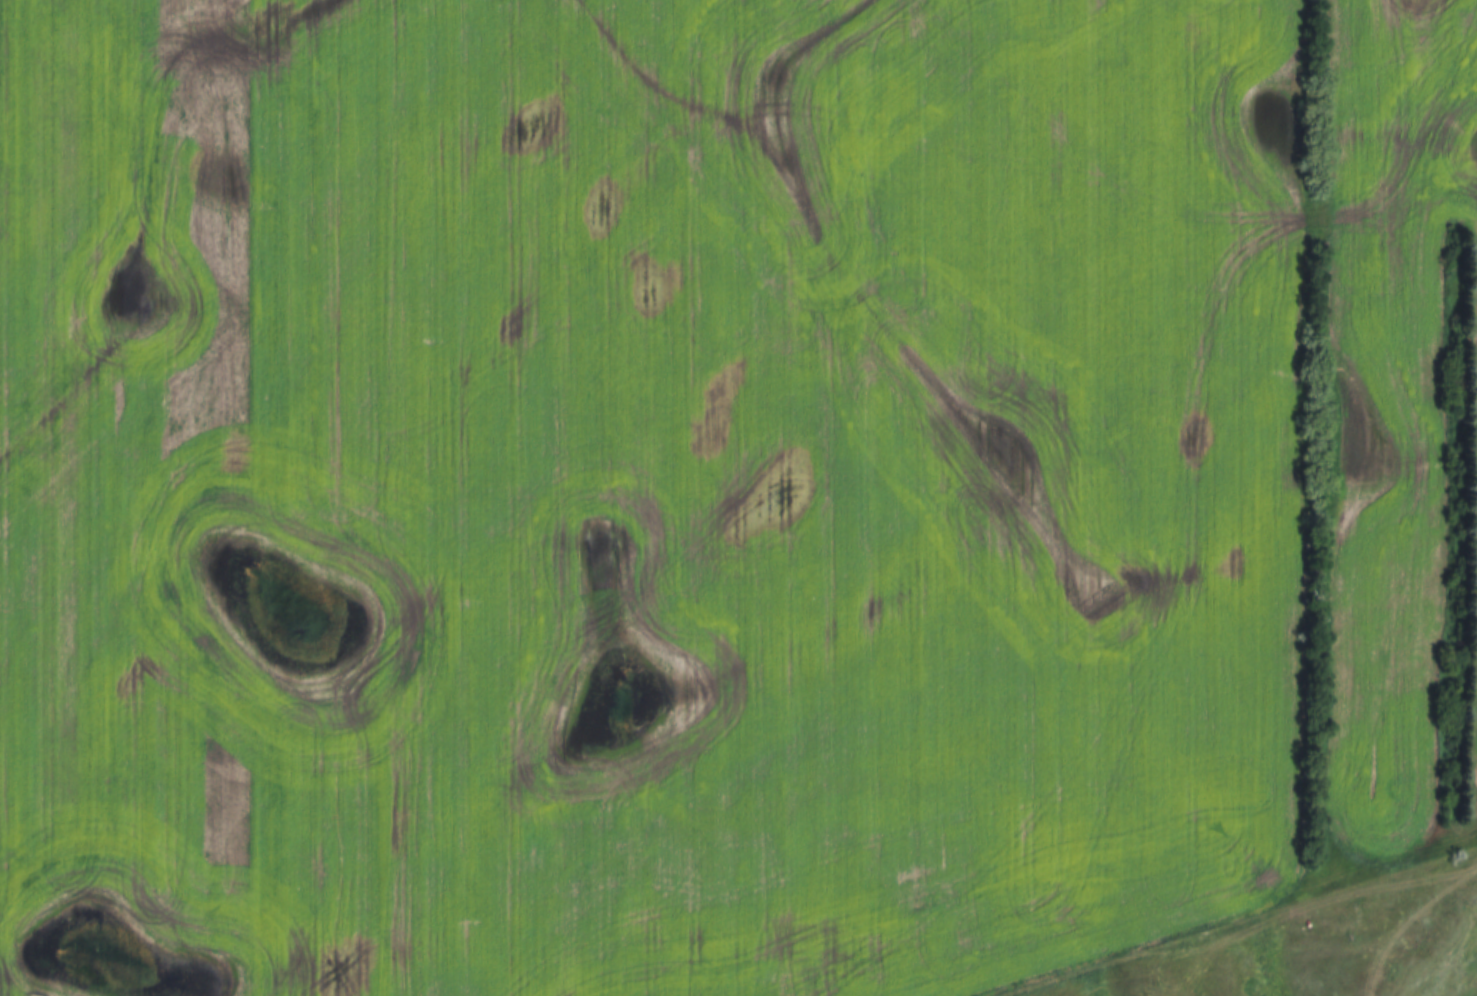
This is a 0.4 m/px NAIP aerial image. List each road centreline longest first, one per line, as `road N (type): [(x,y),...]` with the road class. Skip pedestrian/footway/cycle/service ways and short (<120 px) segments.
road 1 (track): [(1387,995),(1476,916)]

